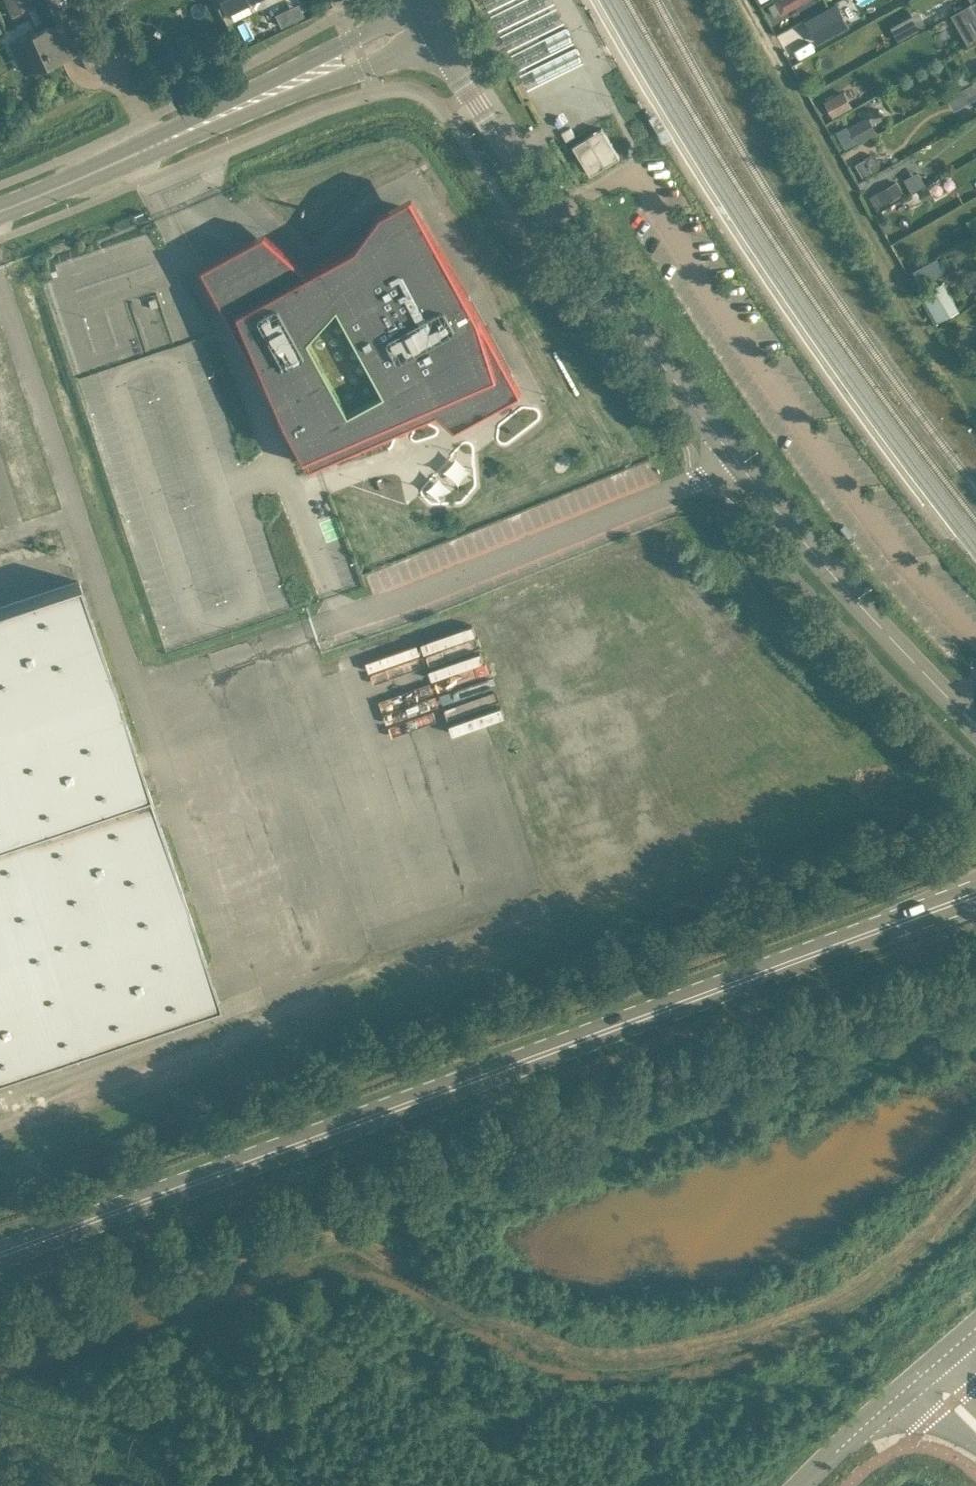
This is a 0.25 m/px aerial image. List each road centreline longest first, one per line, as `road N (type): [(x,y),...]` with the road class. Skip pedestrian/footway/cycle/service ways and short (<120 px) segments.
road 1 (unclassified): [(975,724),(826,561),(681,383),(553,214),(429,17)]
road 2 (primary): [(0,1272),(463,1098),(588,1039)]
road 3 (primary): [(588,1039),(450,1074),(0,1238)]
road 4 (tertiary): [(0,211),(429,17)]
road 5 (track): [(743,0),(923,325),(975,399)]
road 6 (primary): [(588,1039),(975,888)]
road 7 (tertiary): [(801,1485),(904,1390)]

